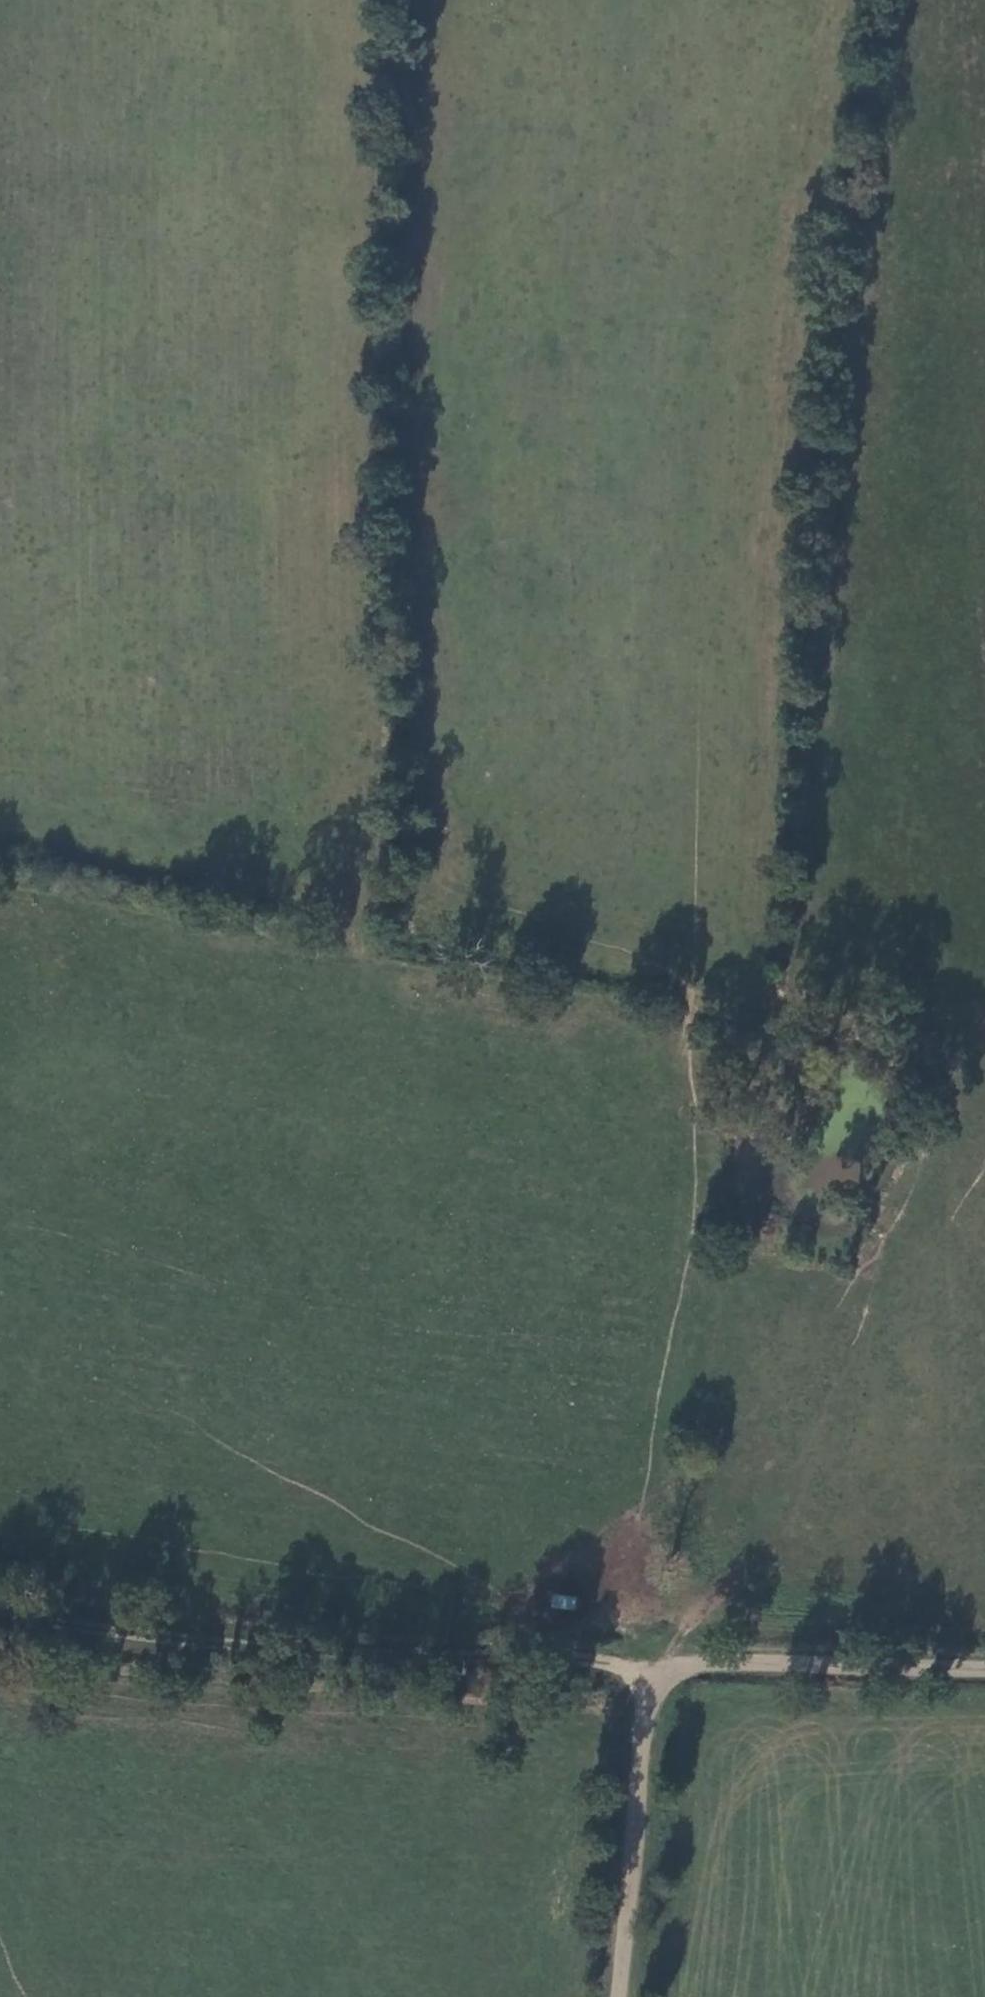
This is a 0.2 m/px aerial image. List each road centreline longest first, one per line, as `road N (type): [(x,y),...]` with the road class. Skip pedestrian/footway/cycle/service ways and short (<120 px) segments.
road 1 (track): [(658,1671),(383,1662),(0,1620)]
road 2 (track): [(625,1996),(658,1671)]
road 3 (track): [(658,1671),(984,1670)]

